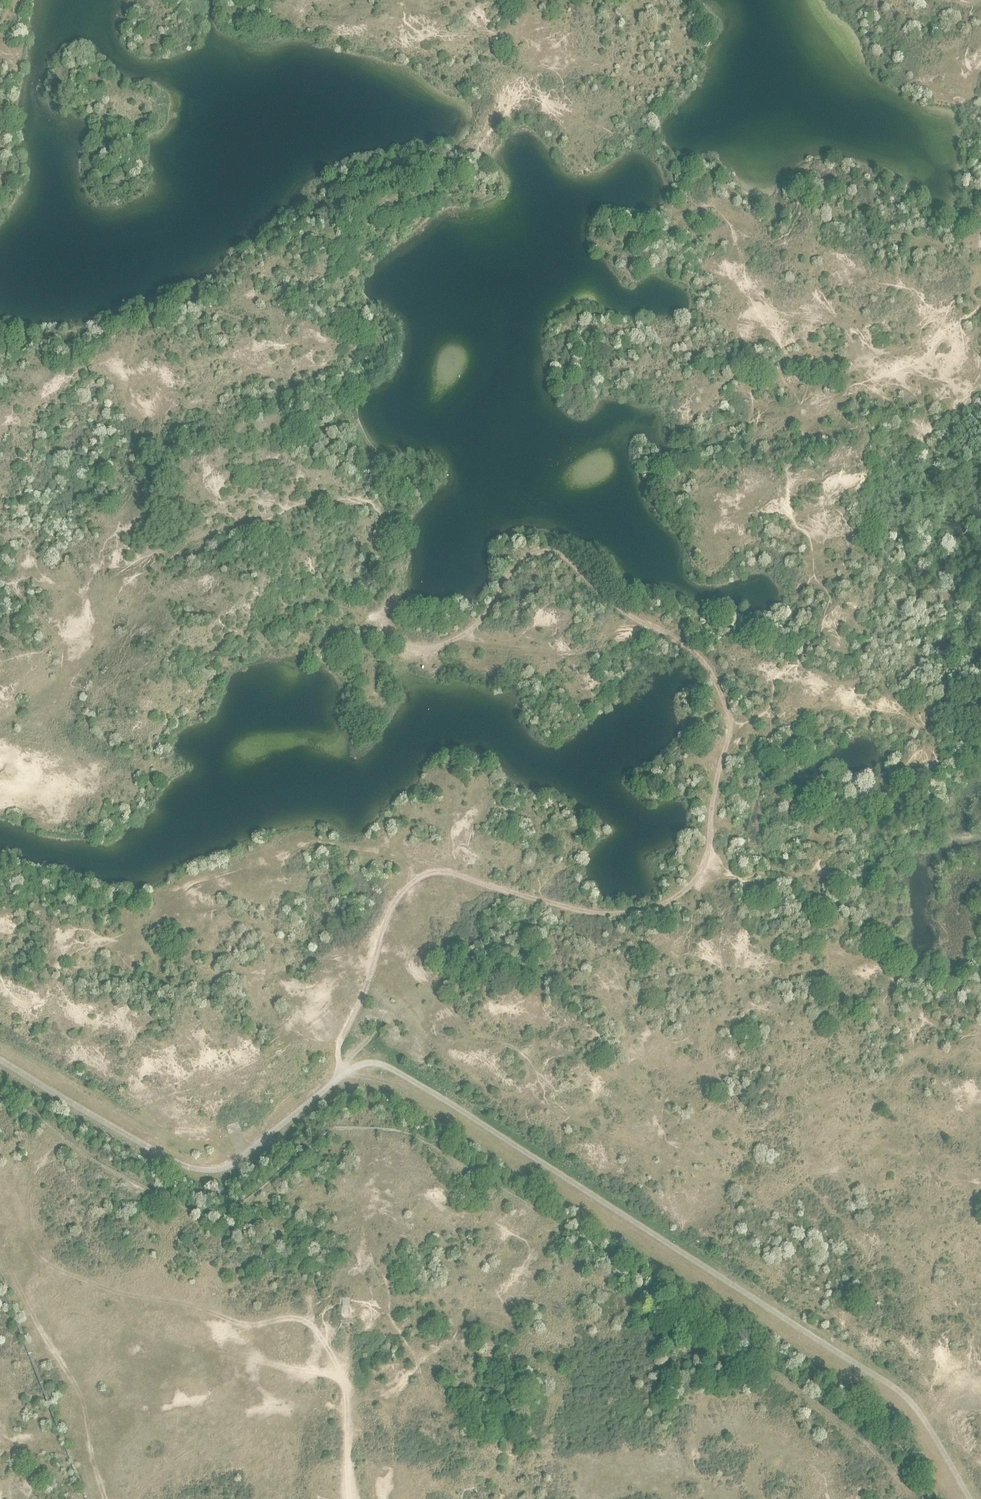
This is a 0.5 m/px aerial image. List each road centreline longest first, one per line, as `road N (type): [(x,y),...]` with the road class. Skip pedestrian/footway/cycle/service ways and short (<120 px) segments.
road 1 (track): [(341,1077),(339,1049),(390,911),(421,877),(446,874),(604,916),(651,909),(690,887),(706,857),(731,728),(704,664),(628,615),(564,556),(545,551),(515,565),(468,632),(440,645),(411,645),(382,623),(379,512),(341,499),(310,501),(94,573),(82,621),(69,632),(50,625),(0,581)]
road 2 (track): [(0,1061),(176,1162),(214,1170),(350,1070),(388,1067),(889,1384),(919,1412),(970,1498)]

